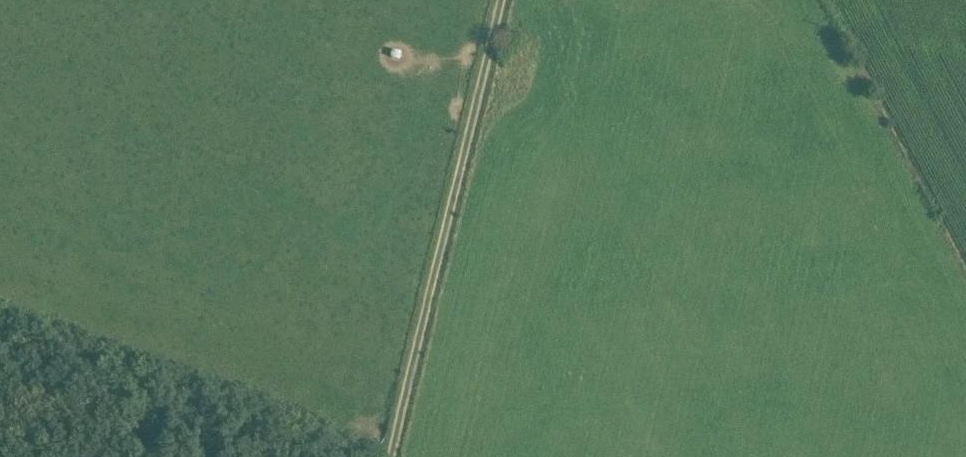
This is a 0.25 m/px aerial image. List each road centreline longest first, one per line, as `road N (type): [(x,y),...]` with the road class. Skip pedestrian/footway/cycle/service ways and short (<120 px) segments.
road 1 (track): [(383,456),(498,0)]

